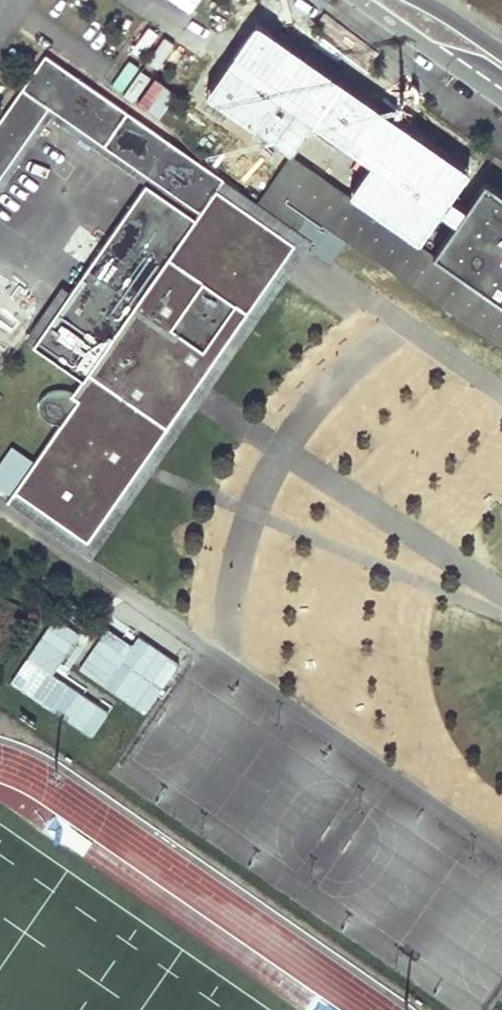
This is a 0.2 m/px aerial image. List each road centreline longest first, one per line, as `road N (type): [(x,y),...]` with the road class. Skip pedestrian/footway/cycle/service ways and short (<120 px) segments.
road 1 (unclassified): [(359,0),(501,100)]

